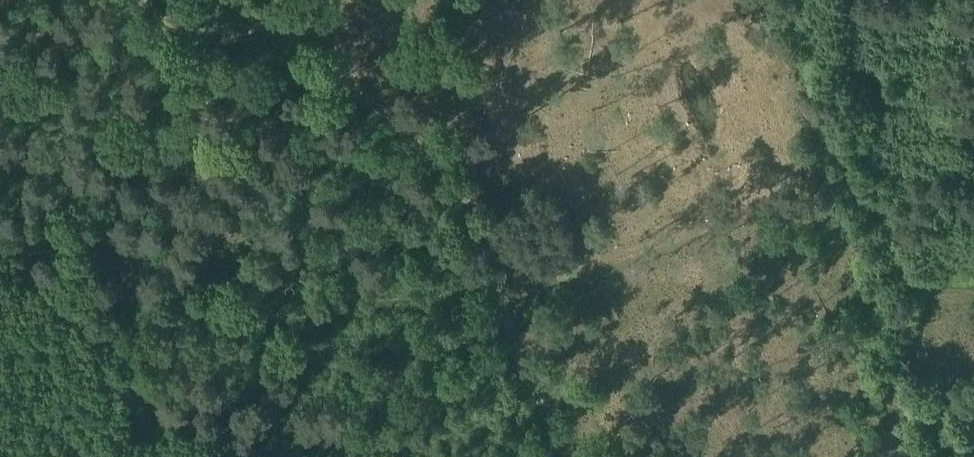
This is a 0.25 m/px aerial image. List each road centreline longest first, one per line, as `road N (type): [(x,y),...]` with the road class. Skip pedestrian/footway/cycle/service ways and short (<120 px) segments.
road 1 (track): [(0,15),(43,7),(100,24),(182,66),(297,73),(460,227),(487,281),(515,384),(552,456)]
road 2 (track): [(350,318),(487,281),(544,286),(599,270),(651,233),(821,196)]

